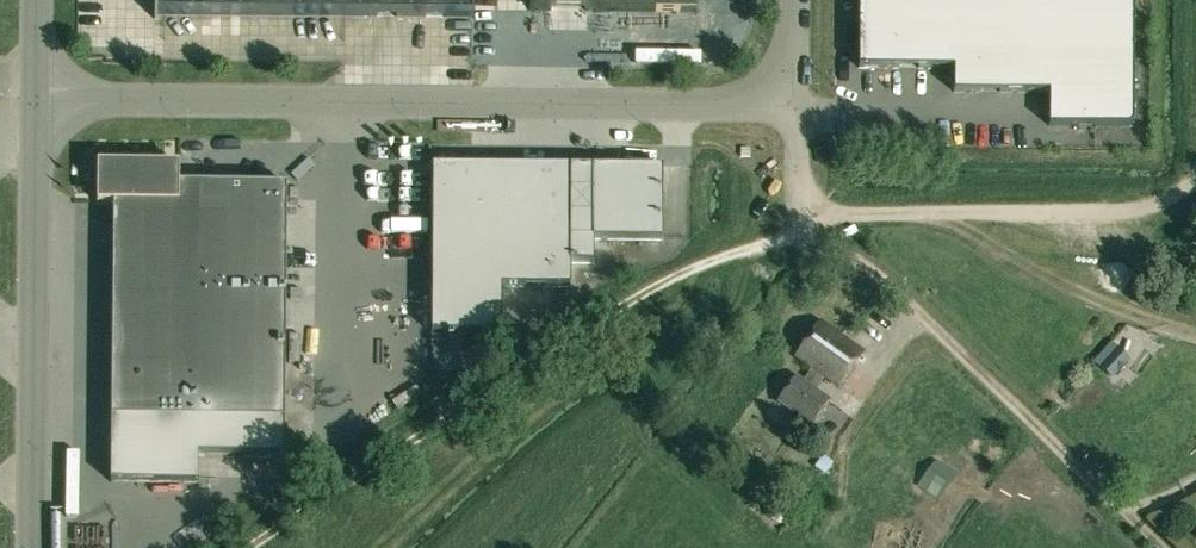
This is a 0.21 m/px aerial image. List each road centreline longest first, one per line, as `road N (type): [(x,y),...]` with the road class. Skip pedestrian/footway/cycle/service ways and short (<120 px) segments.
road 1 (unclassified): [(793,103),(36,98)]
road 2 (unclassified): [(1195,487),(1145,506),(1105,490),(891,283),(806,227),(793,103)]
road 3 (unclassified): [(31,547),(36,98)]
road 4 (track): [(797,182),(824,210),(874,216),(1143,210),(1195,173)]

